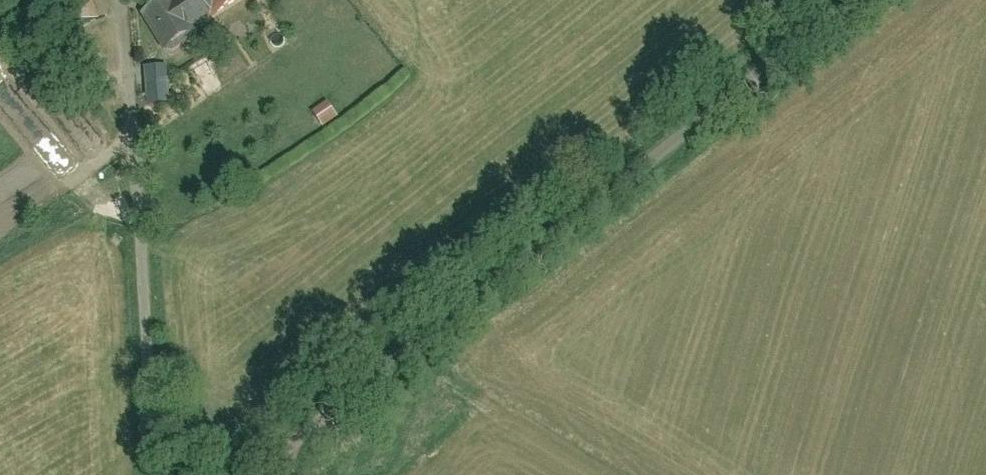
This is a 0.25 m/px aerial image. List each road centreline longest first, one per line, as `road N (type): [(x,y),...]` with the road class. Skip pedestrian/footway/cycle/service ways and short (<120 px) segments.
road 1 (residential): [(850,0),(250,474)]

